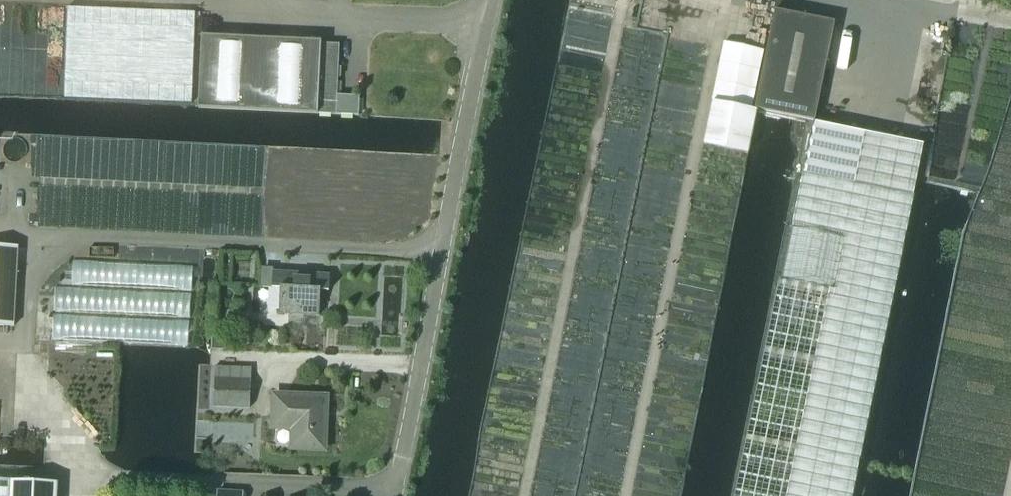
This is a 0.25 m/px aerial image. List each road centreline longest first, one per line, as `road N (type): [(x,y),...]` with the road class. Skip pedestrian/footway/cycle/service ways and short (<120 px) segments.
road 1 (unclassified): [(395,495),(493,0)]

